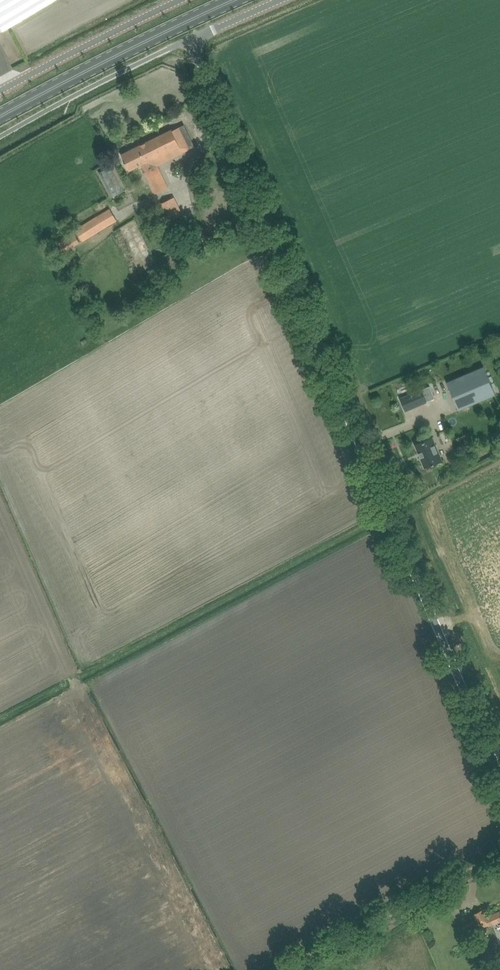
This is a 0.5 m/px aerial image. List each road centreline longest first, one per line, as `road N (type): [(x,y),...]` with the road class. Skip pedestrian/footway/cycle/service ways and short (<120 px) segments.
road 1 (unclassified): [(499,770),(341,396)]
road 2 (track): [(341,396),(239,161)]
road 3 (unclassified): [(286,969),(499,858)]
road 4 (primary): [(0,116),(184,23)]
road 5 (unclassified): [(180,2),(0,92)]
road 6 (unclassified): [(239,161),(189,40)]

